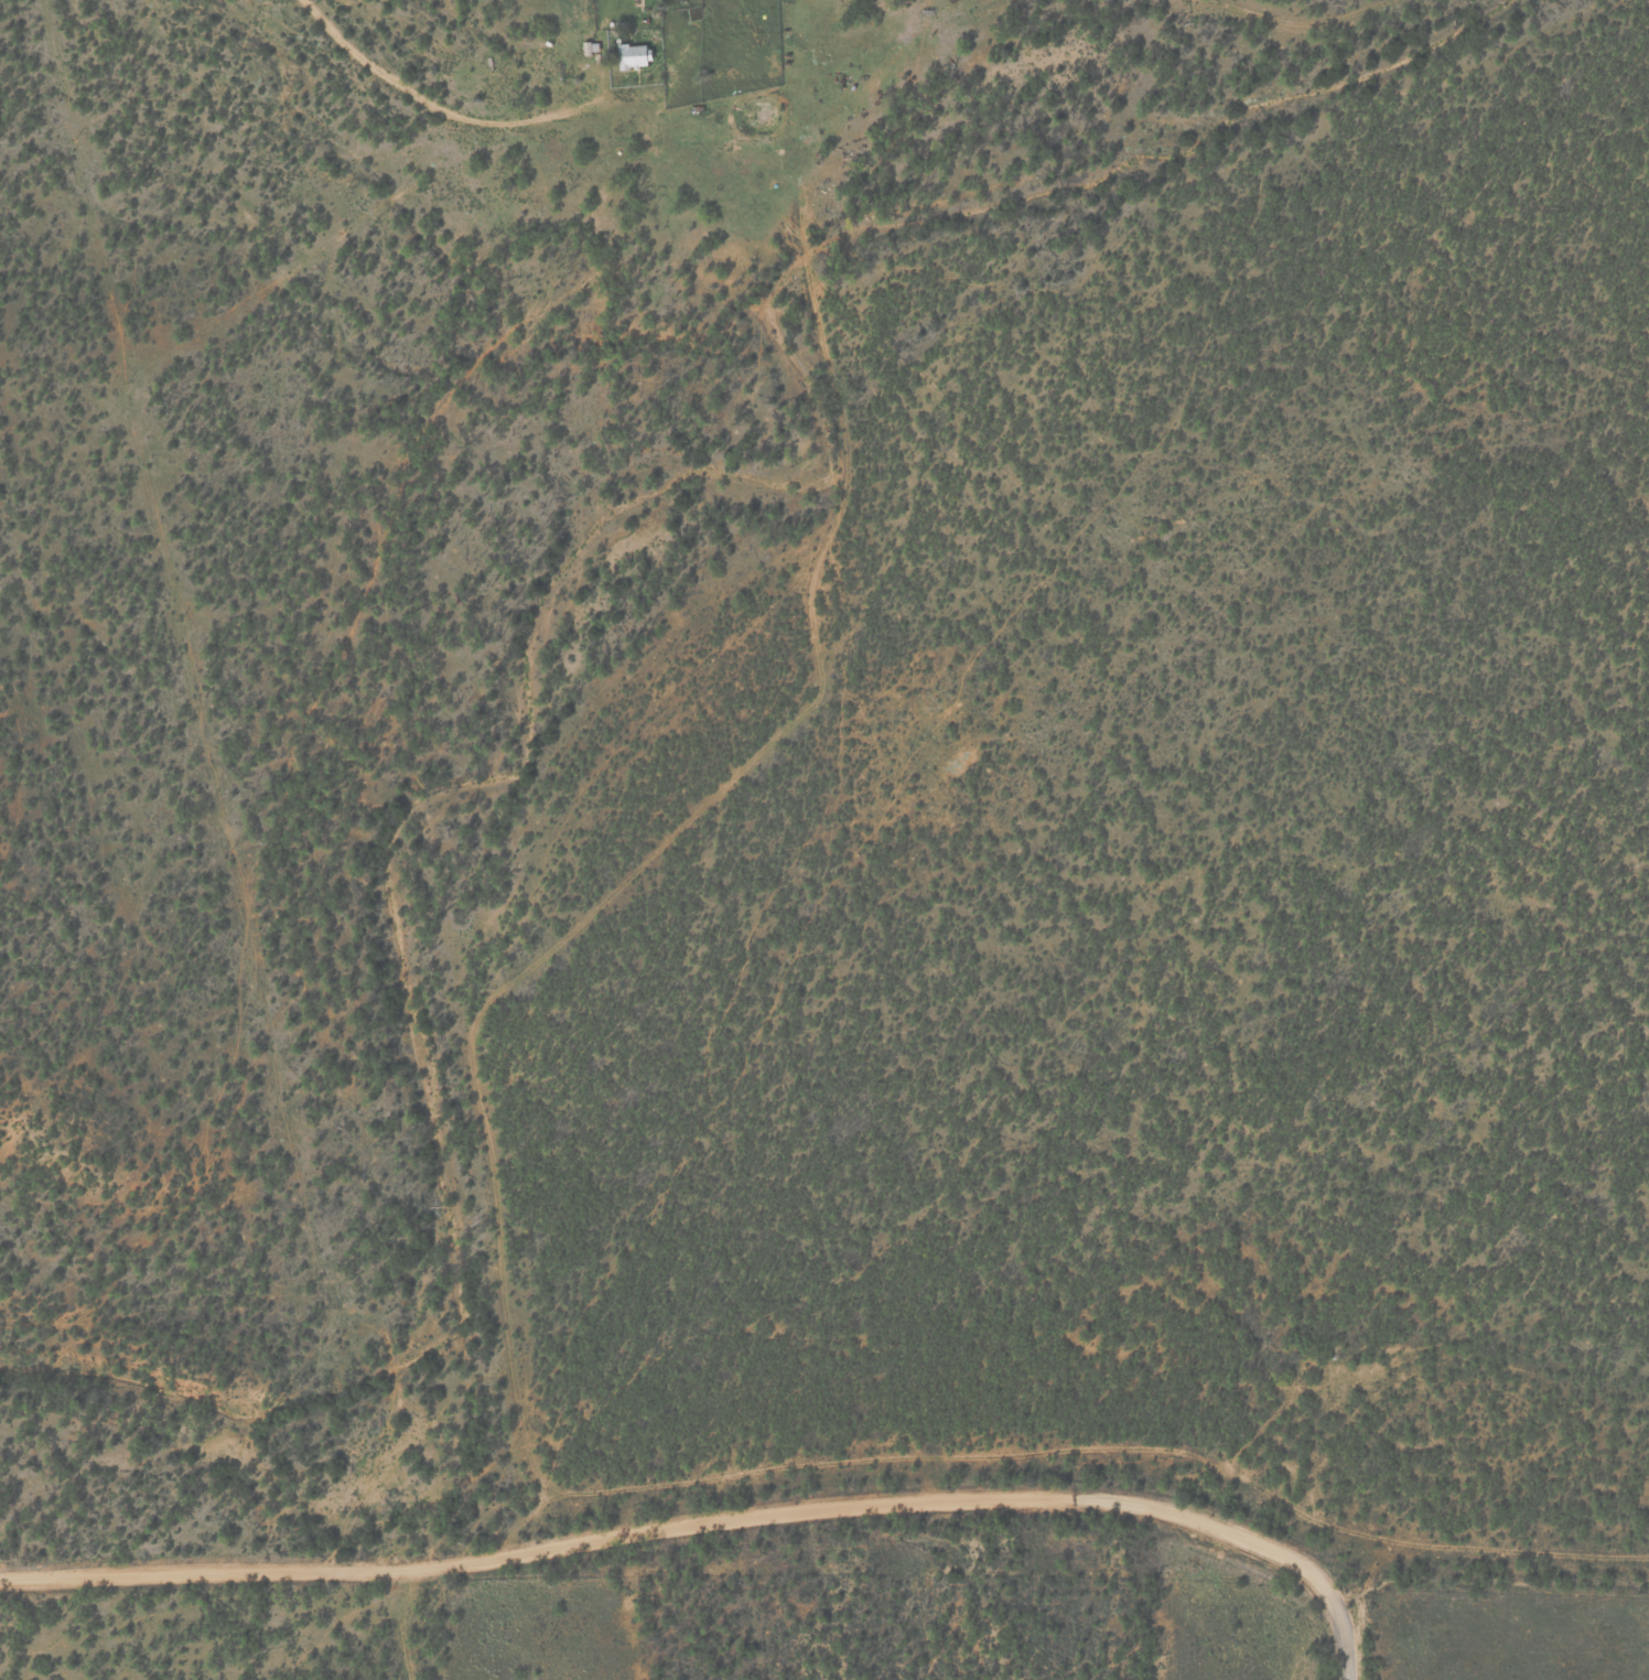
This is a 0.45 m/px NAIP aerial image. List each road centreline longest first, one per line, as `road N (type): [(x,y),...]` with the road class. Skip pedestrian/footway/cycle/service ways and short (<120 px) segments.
road 1 (residential): [(1352,1679),(1341,1606),(1319,1574),(1217,1521),(1100,1494),(808,1507),(411,1565),(0,1572)]
road 2 (residential): [(921,0),(565,107),(454,107),(353,51),(293,0)]

